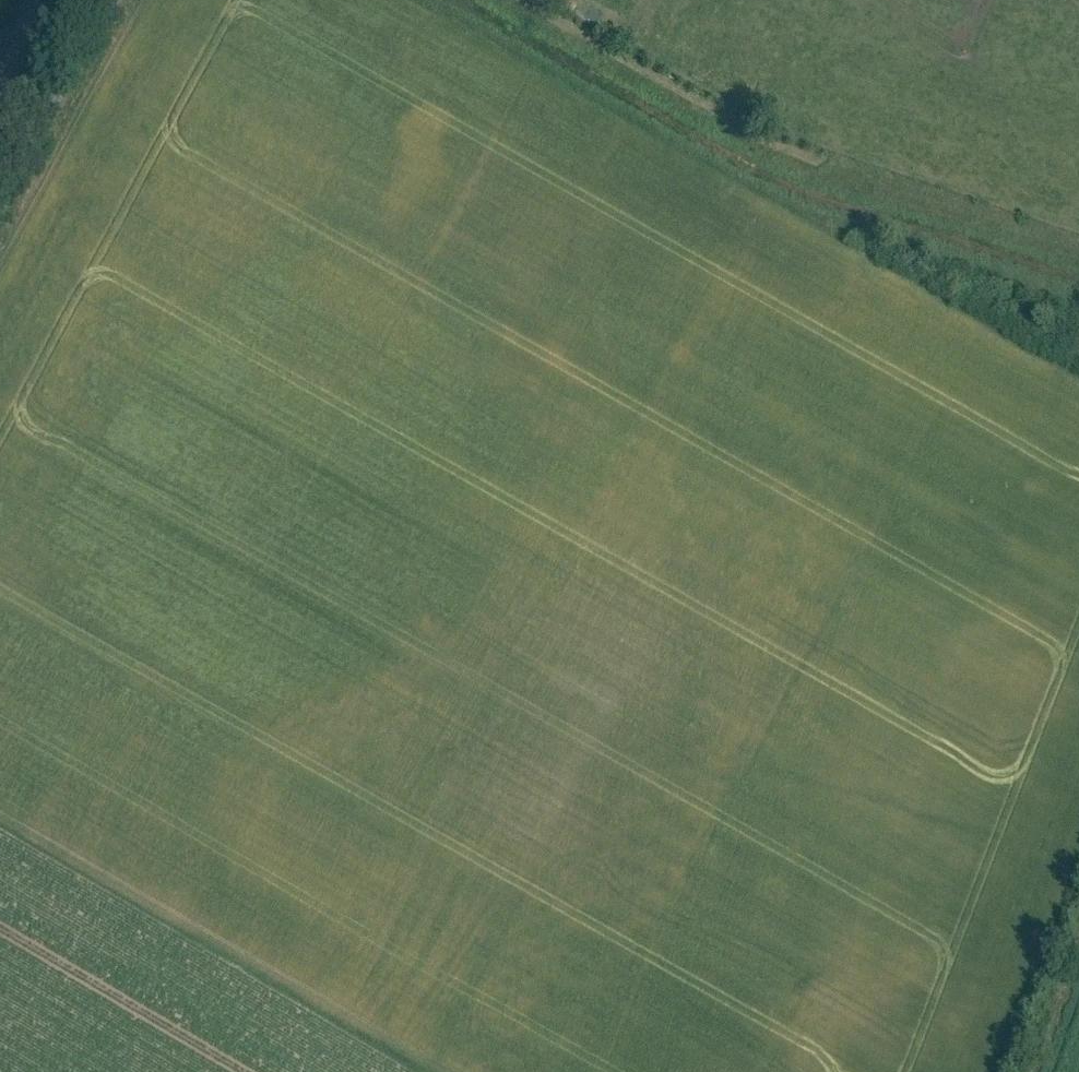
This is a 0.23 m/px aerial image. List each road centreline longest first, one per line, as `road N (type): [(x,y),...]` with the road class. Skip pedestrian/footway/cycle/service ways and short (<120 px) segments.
road 1 (unclassified): [(86,0),(0,161)]

